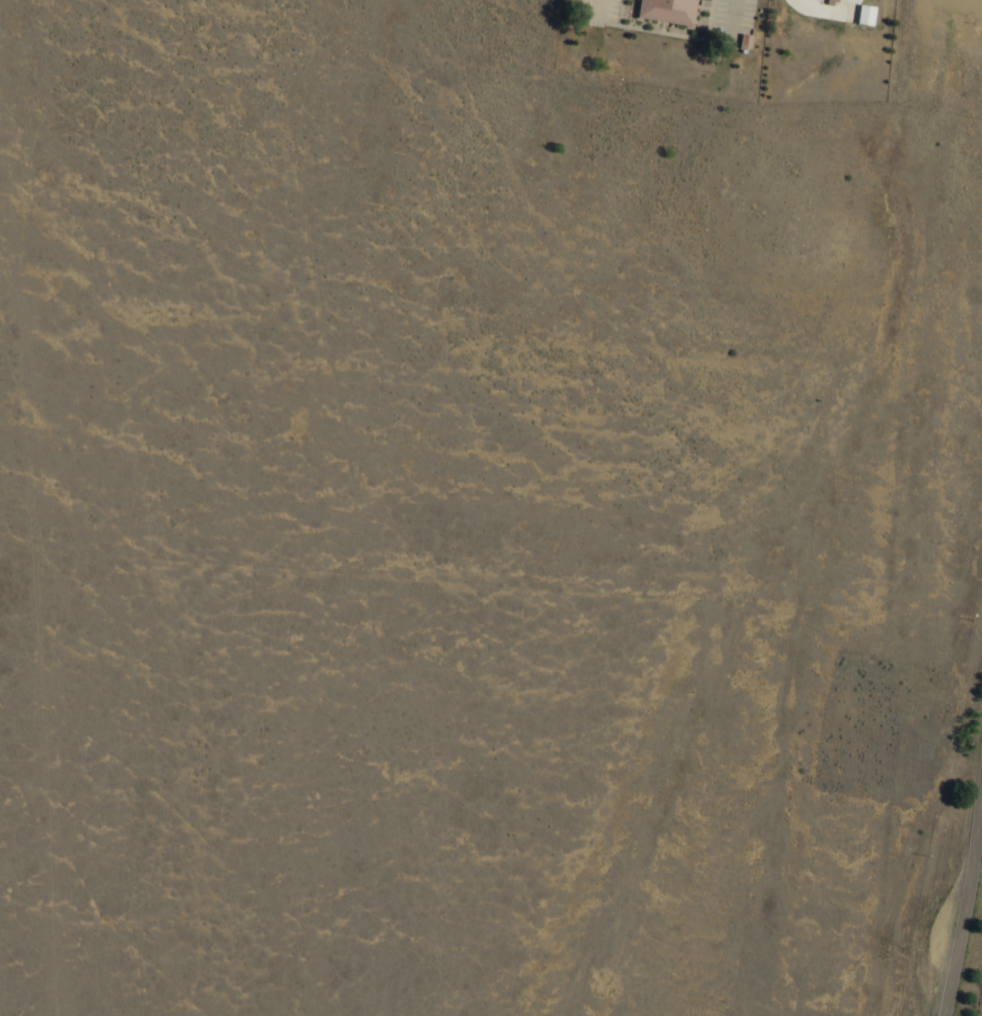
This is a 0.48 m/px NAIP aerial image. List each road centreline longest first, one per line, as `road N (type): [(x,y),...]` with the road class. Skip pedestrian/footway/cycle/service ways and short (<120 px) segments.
road 1 (residential): [(940,1015),(981,766)]

